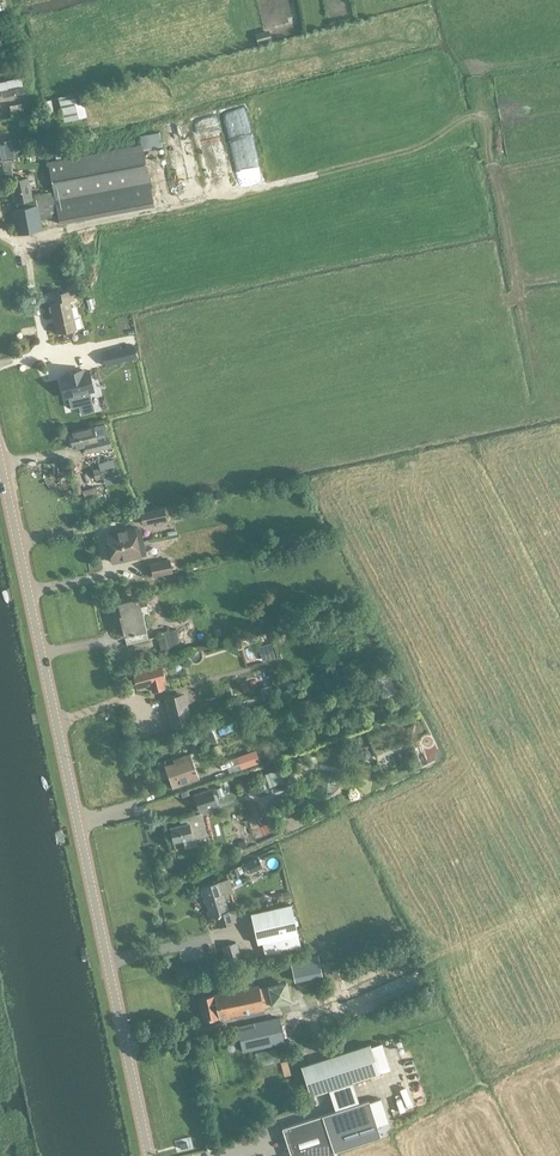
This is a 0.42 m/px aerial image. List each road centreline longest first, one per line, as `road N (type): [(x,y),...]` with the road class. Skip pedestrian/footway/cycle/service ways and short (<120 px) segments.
road 1 (tertiary): [(149,1155),(0,457)]
road 2 (track): [(559,899),(293,1011),(127,1050)]

